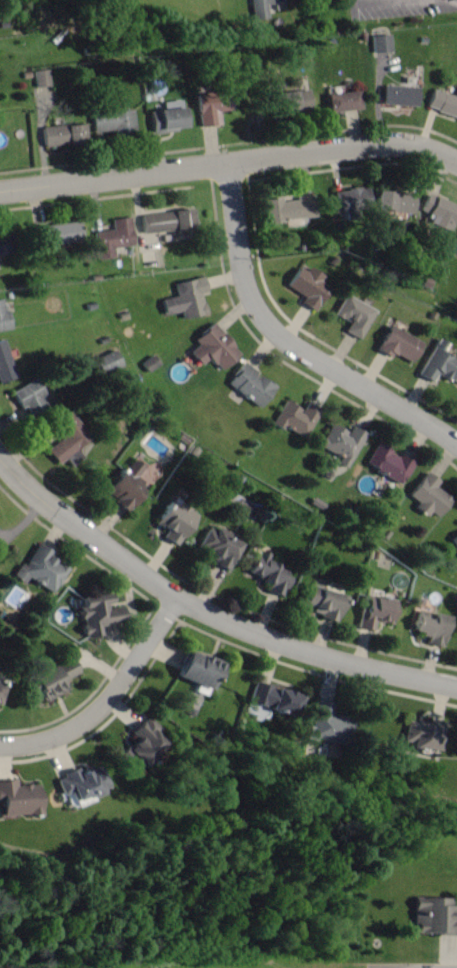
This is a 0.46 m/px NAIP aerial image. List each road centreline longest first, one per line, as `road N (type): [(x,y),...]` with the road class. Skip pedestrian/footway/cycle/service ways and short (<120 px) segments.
road 1 (residential): [(0,456),(34,492),(172,590),(262,632),(456,684)]
road 2 (residential): [(0,187),(405,144),(456,162)]
road 3 (residential): [(456,442),(336,374),(264,320),(242,270),(224,163)]
road 4 (residential): [(0,749),(76,734),(98,714),(172,590)]

